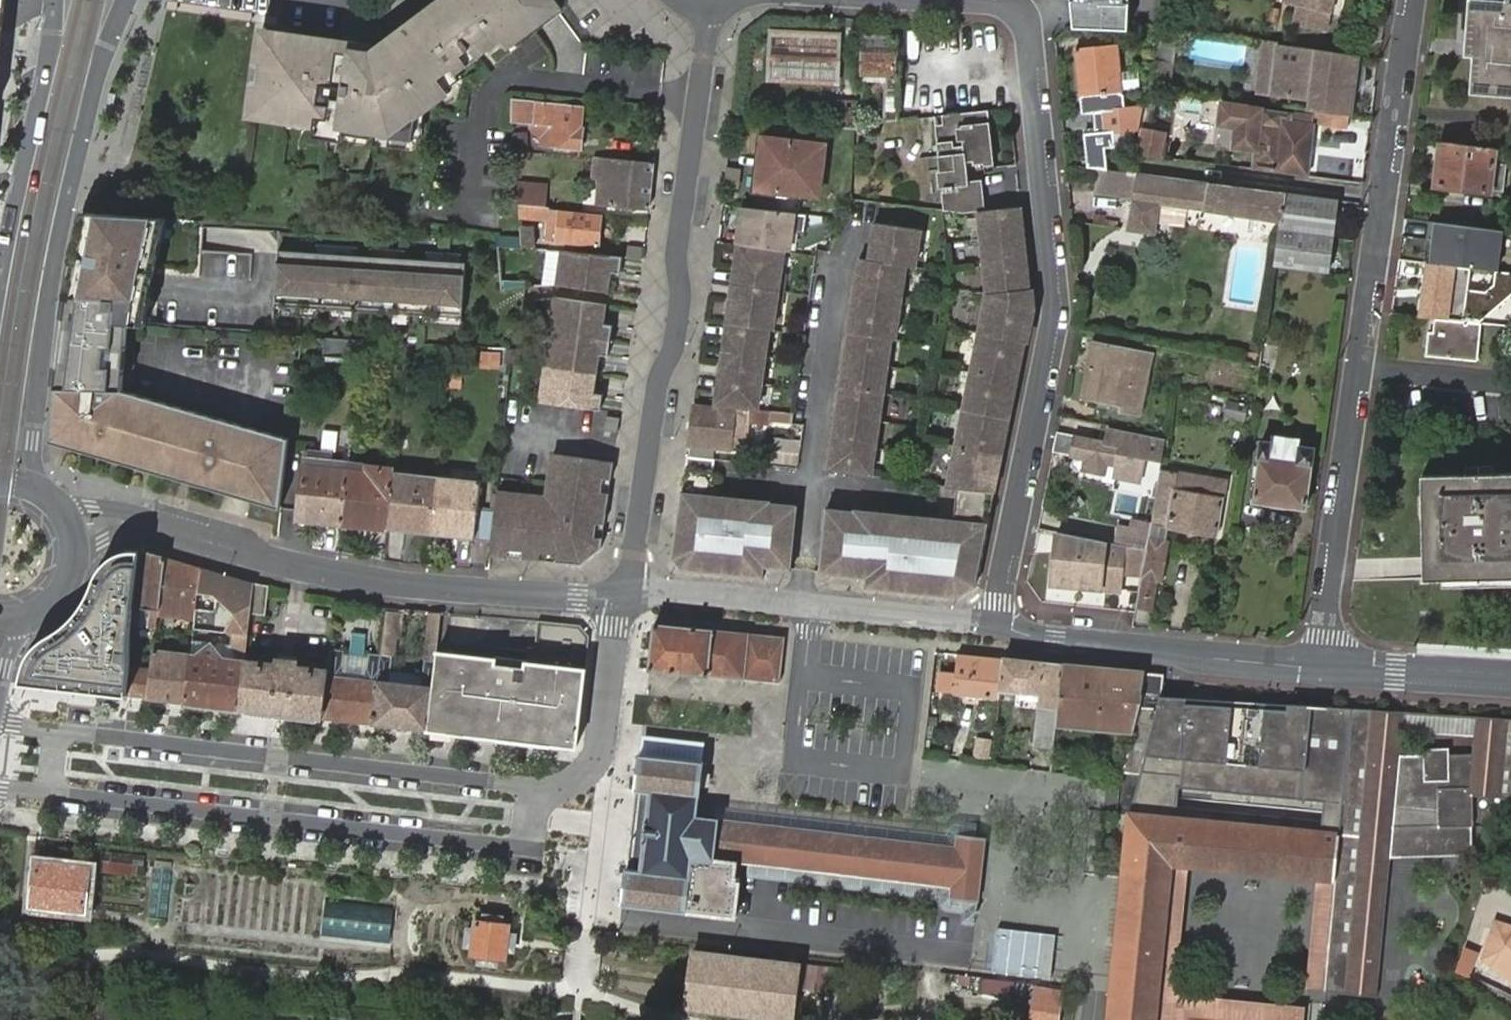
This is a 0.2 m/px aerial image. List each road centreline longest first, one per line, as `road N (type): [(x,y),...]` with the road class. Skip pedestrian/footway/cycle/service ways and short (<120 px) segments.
road 1 (residential): [(996,625),(1059,308),(1034,63),(1026,22),(1005,5),(931,0)]
road 2 (residential): [(1412,0),(1322,668)]
road 3 (residential): [(713,5),(676,252),(682,298),(676,344),(657,385),(624,594)]
road 4 (residential): [(0,787),(508,847),(530,835),(534,787)]
road 5 (residential): [(624,594),(425,589),(295,567),(140,523),(70,534)]
road 6 (residential): [(534,787),(13,724),(0,713)]
road 7 (secondary): [(42,495),(33,441),(53,267),(80,143),(126,0)]
road 8 (residential): [(996,625),(644,590),(624,594)]
road 9 (residential): [(1322,668),(1055,640),(996,625)]
road 10 (secondary): [(55,0),(47,77),(0,283)]
road 11 (residential): [(534,787),(571,784),(599,756),(624,594)]
road 12 (residential): [(1510,683),(1322,668)]

